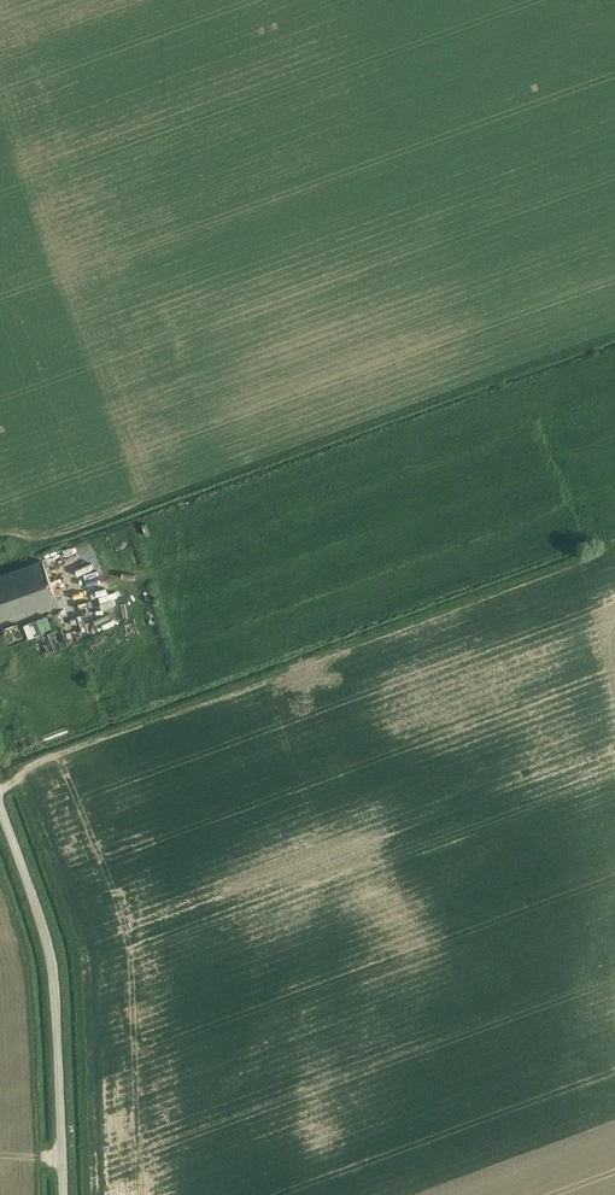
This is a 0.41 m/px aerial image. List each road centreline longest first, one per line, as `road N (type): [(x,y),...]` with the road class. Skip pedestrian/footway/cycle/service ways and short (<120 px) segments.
road 1 (unclassified): [(63,1194),(51,959),(0,808)]

